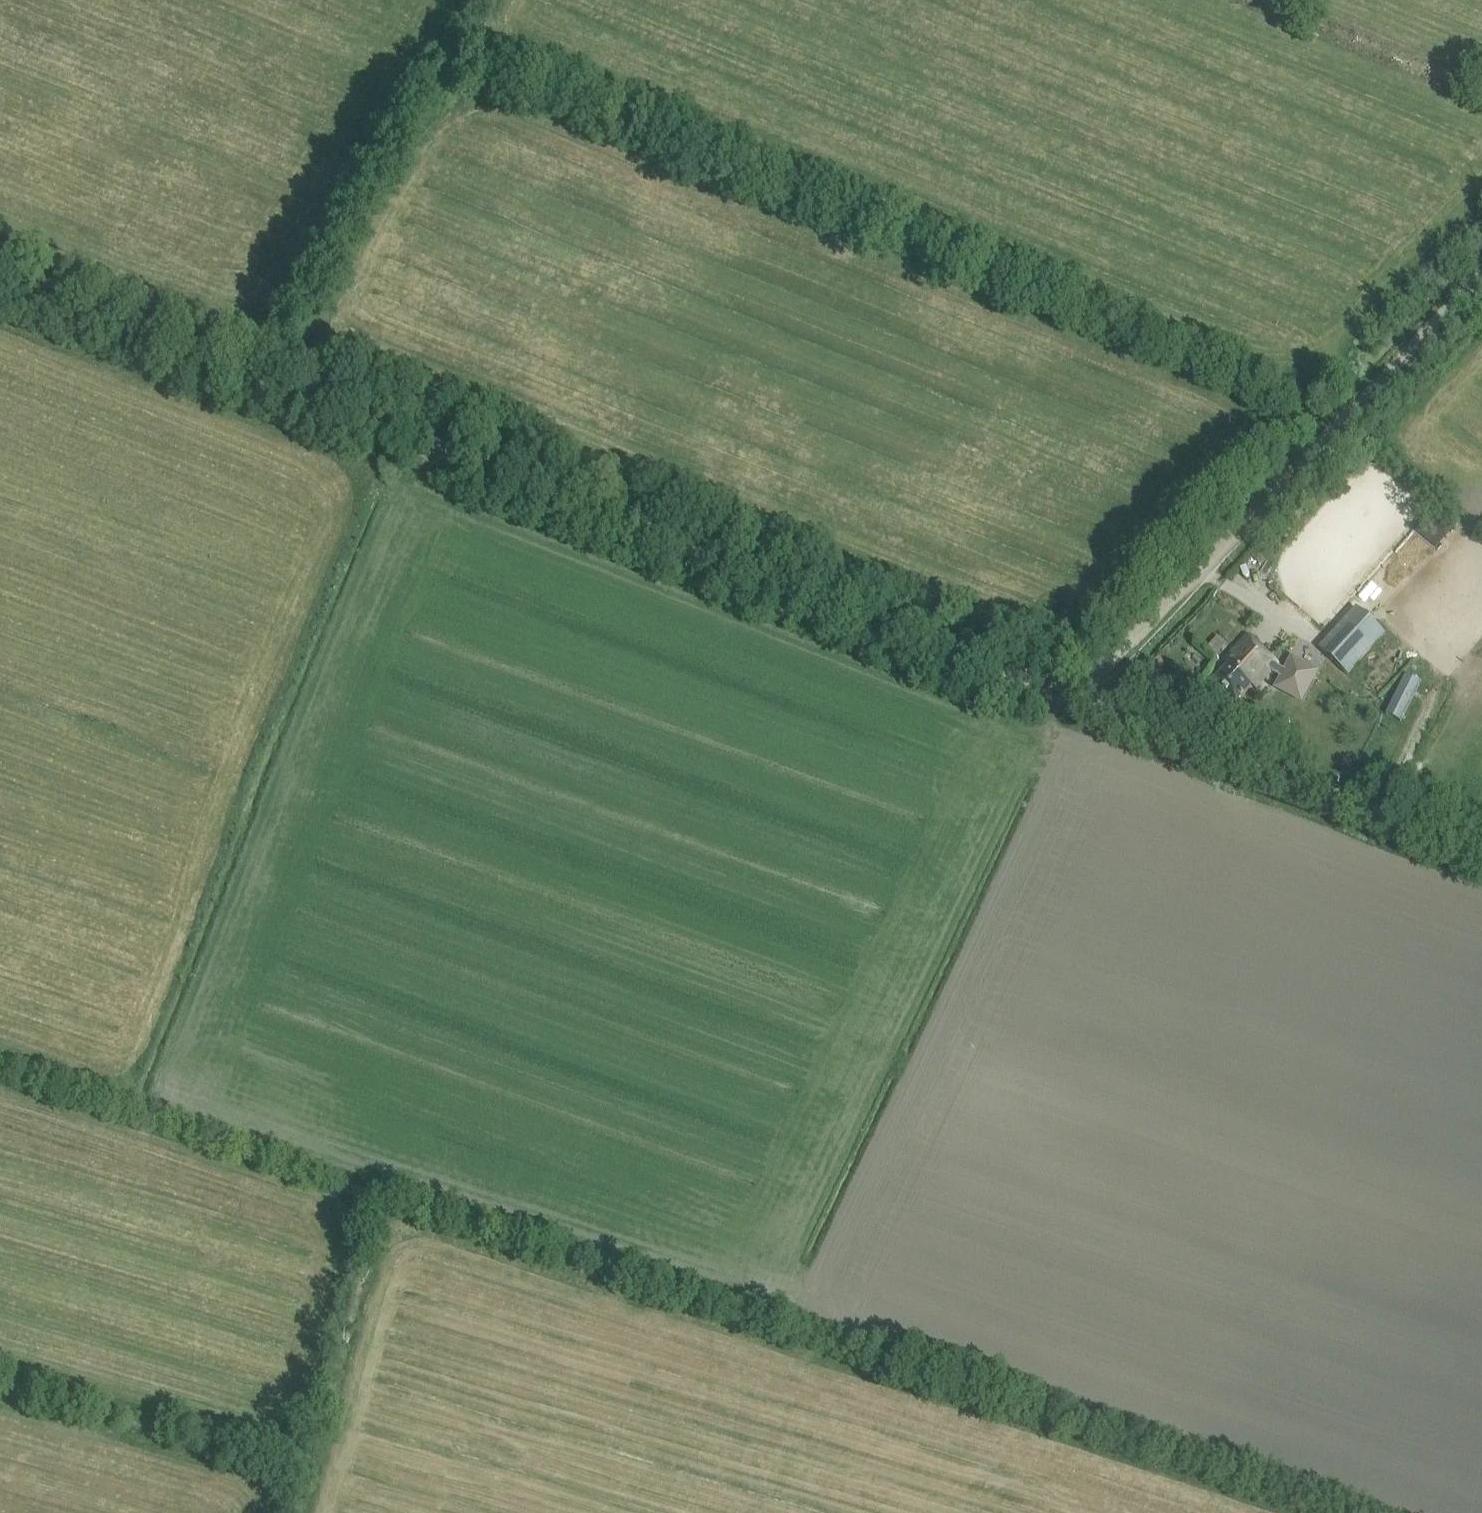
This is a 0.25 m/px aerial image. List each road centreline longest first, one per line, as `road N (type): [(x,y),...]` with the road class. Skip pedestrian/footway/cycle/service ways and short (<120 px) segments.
road 1 (unclassified): [(1481,853),(1104,698),(562,494),(0,269)]
road 2 (track): [(1094,694),(1481,277)]

